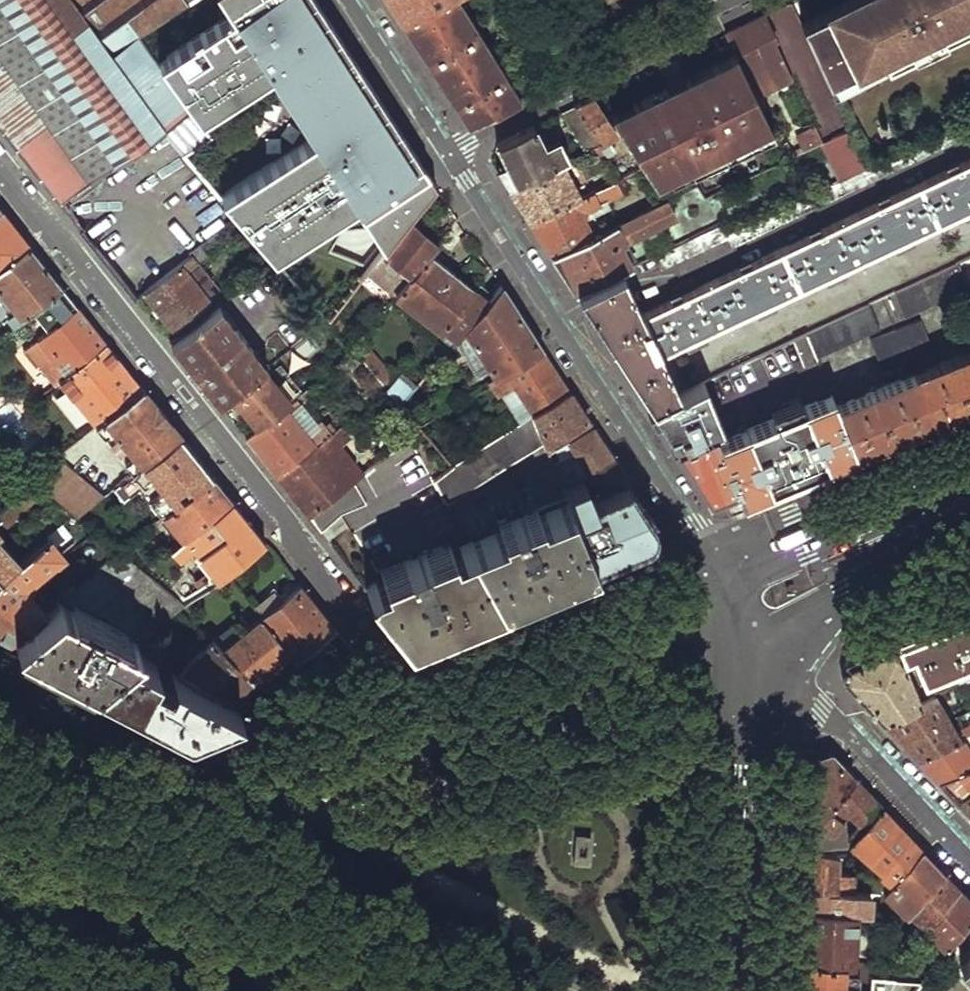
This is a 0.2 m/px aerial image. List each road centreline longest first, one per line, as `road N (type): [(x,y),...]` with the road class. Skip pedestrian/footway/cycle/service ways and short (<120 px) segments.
road 1 (residential): [(0,171),(184,395),(411,700)]
road 2 (unclassified): [(726,568),(446,152)]
road 3 (tertiary): [(553,990),(165,789)]
road 4 (primary): [(721,628),(699,990)]
road 5 (primary): [(741,990),(759,684),(768,647)]
road 6 (secondary): [(726,568),(411,700)]
road 7 (residential): [(411,700),(473,710),(658,638),(721,628)]
road 8 (residential): [(446,152),(733,0)]
road 9 (residential): [(768,647),(969,863)]
road 10 (primary): [(969,471),(726,568)]
road 11 (secondary): [(411,700),(165,789)]
road 12 (primary): [(768,647),(842,595),(969,531)]
road 13 (secondary): [(165,789),(0,703)]
road 14 (unclassified): [(446,152),(349,0)]

